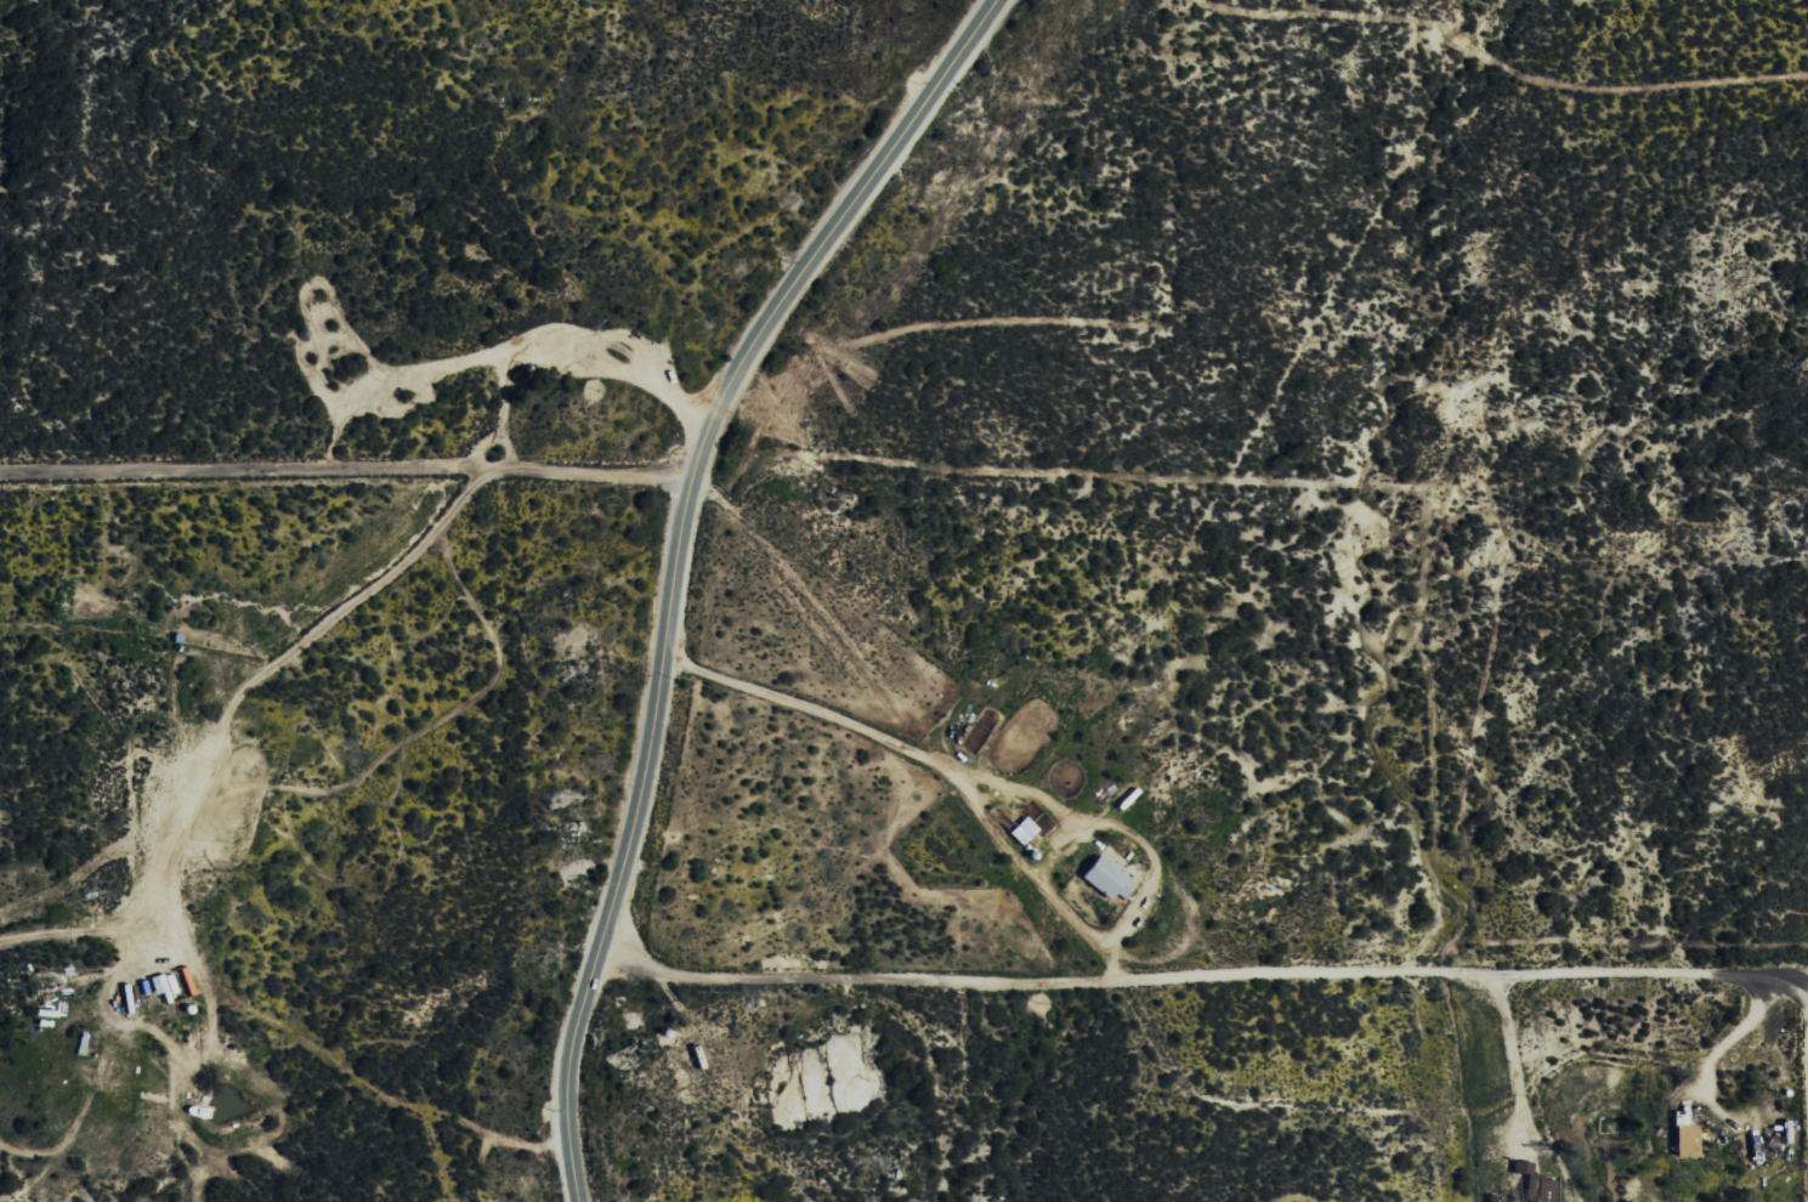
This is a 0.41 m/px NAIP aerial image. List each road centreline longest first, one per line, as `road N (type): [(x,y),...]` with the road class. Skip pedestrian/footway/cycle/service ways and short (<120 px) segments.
road 1 (tertiary): [(574,1201),(568,1060),(645,767),(688,488),(708,425),(744,352),(999,0)]
road 2 (residential): [(590,971),(1066,986),(1807,970)]
road 3 (residential): [(0,486),(688,488)]

